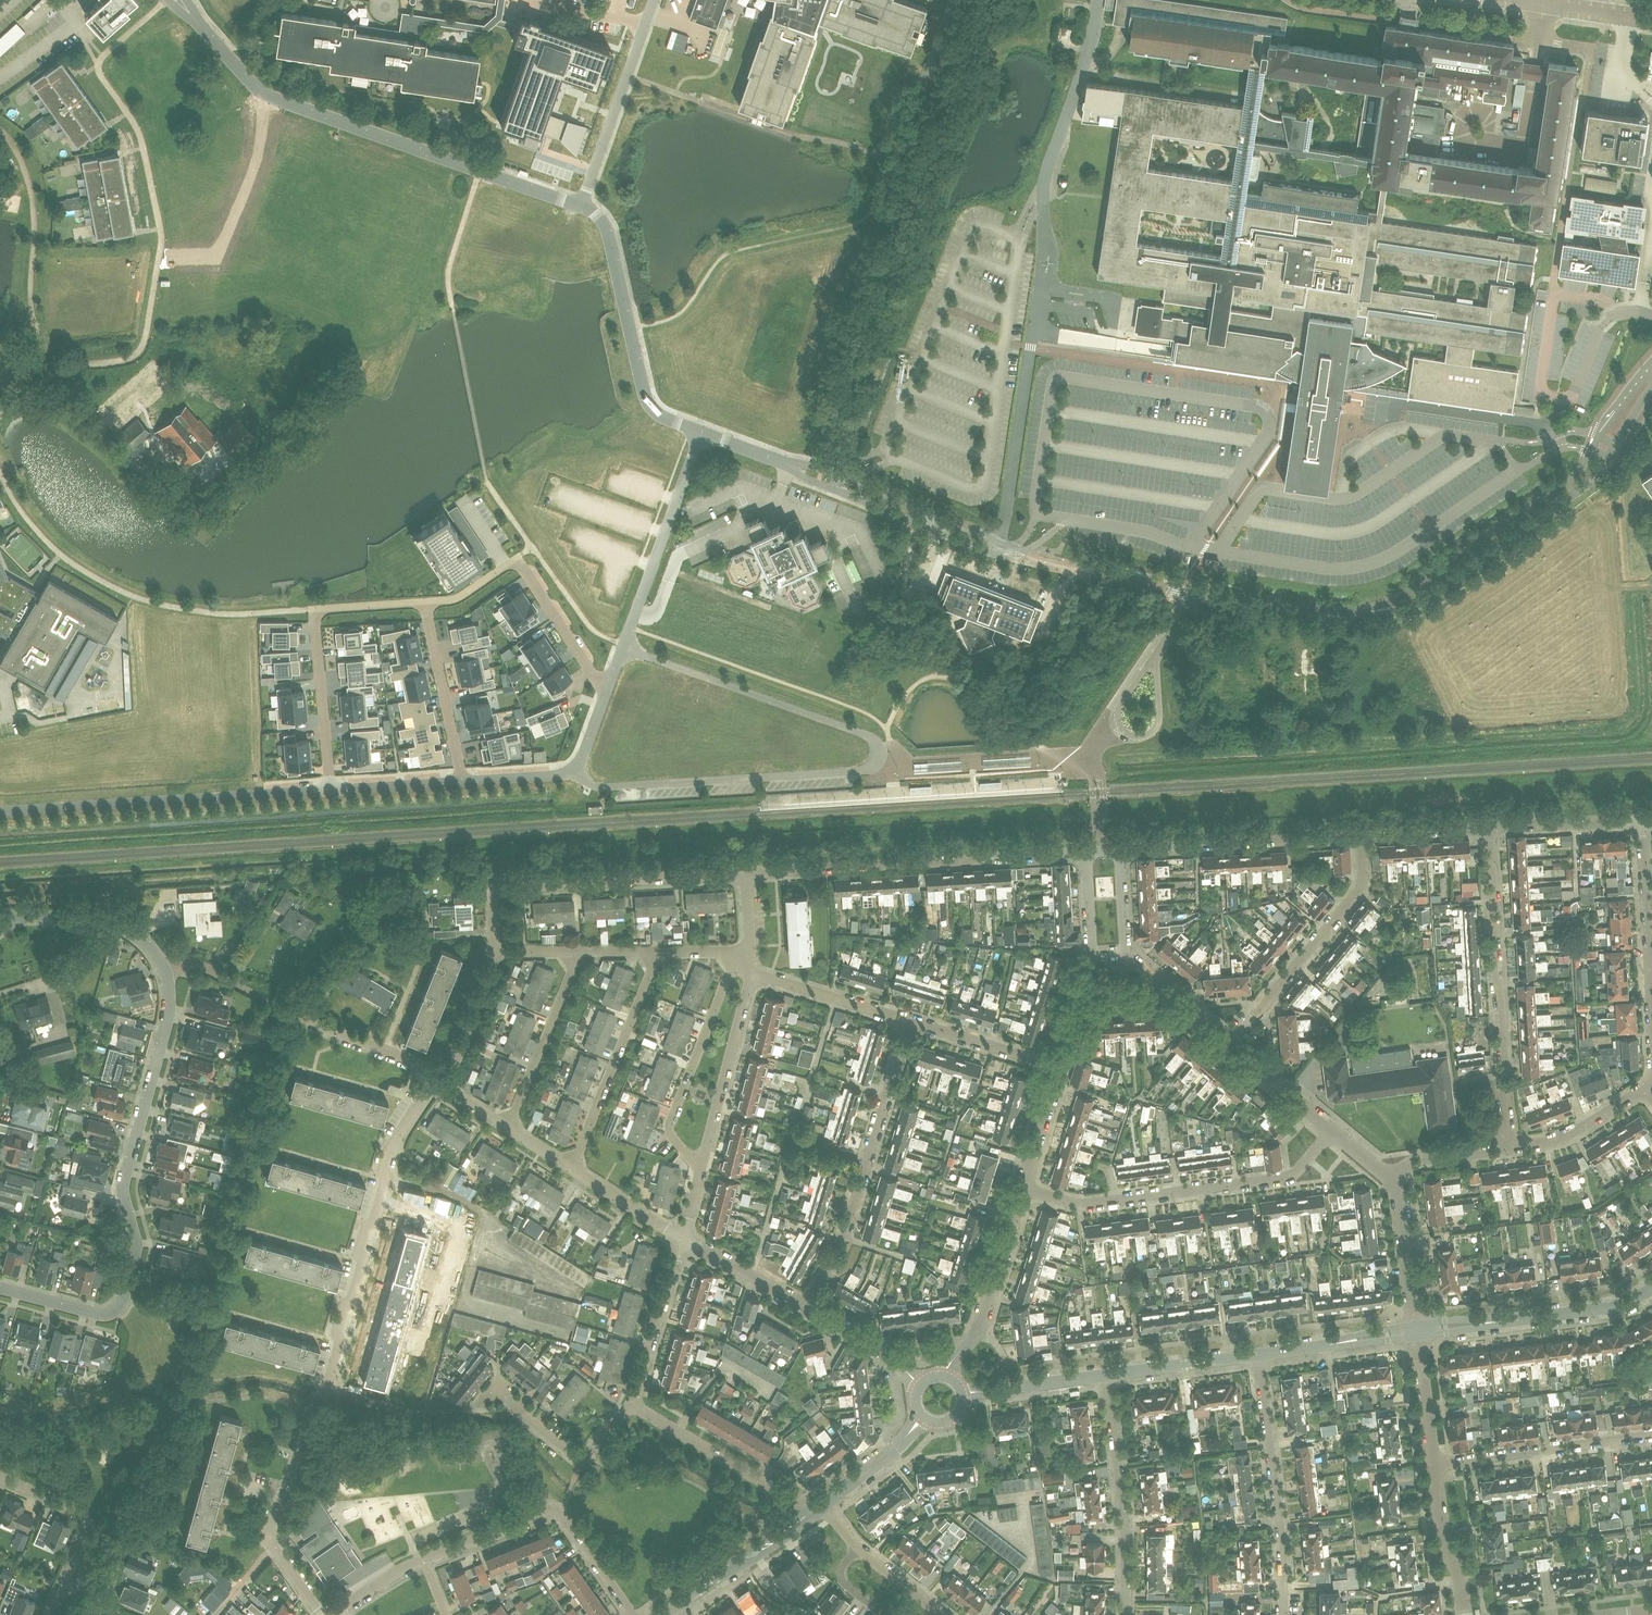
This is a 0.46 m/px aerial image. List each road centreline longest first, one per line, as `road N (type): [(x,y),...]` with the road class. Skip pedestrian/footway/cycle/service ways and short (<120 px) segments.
road 1 (unclassified): [(623,647),(865,735),(877,759),(863,771),(602,788),(576,769)]
road 2 (residential): [(436,1079),(388,1153),(352,1300),(336,1332),(335,1362),(275,1518),(274,1548)]
road 3 (unknown): [(1651,709),(1231,736),(1227,687)]
road 4 (residential): [(0,1288),(97,1314),(122,1302),(137,1245),(124,1180),(168,1021),(166,972)]
road 5 (unclassified): [(180,0),(270,95),(581,207)]
road 6 (unclassified): [(1651,365),(1571,480),(1403,594),(1361,611)]
road 7 (unclassified): [(1361,611),(1385,614),(1424,602),(1596,477),(1651,387)]
road 8 (residential): [(745,875),(1086,851)]
road 9 (residential): [(1022,1187),(1083,1204),(1280,1179),(1296,1173),(1332,1130)]
road 10 (unclassified): [(0,812),(333,790)]
road 11 (residential): [(1511,1147),(1488,828)]
road 12 (residential): [(494,952),(492,901),(500,890),(745,875)]
road 13 (residential): [(805,1306),(845,1233),(910,1021)]
road 14 (residential): [(436,1079),(408,1059),(320,1026),(207,968),(166,972)]
road 15 (residential): [(333,790),(315,610),(423,604)]
road 16 (unclassified): [(581,207),(612,240),(650,407),(699,435)]
road 17 (residential): [(423,604),(460,597),(519,557),(592,675),(609,685)]
road 18 (residential): [(1284,1614),(1258,1355)]
road 19 (residential): [(1230,1043),(1360,889),(1359,836)]
road 20 (unknown): [(1591,480),(1639,556),(1650,710)]
road 21 (residential): [(1125,1614),(1124,1514),(1106,1374)]
road 22 (residential): [(1119,850),(1359,836)]
road 23 (unclassified): [(1417,1333),(1611,1309),(1651,1289)]
road 24 (residential): [(704,1163),(686,1154),(670,1123),(738,952)]
road 25 (residential): [(569,1167),(652,952)]
road 26 (track): [(21,398),(62,407),(162,482),(193,484),(217,470)]
road 27 (unclassified): [(623,647),(699,435)]
road 28 (unclassified): [(793,466),(818,484),(921,526),(982,549),(999,546)]
road 29 (unclassified): [(999,546),(830,471),(793,466)]
road 30 (unclassified): [(581,207),(654,0)]
road 31 (residential): [(1434,1464),(1651,1435)]
road 32 (residential): [(811,1515),(632,1404)]
road 33 (residential): [(944,1376),(984,1315),(1022,1187)]
road 34 (residential): [(704,1163),(750,973)]
road 35 (residential): [(166,972),(145,940),(115,921),(20,915),(0,928)]
road 36 (residential): [(505,1127),(574,952)]
road 37 (residential): [(423,604),(464,782)]
road 38 (residential): [(500,1395),(580,1457),(632,1404)]
road 39 (residential): [(632,1404),(684,1237)]
road 40 (residential): [(1155,660),(1119,708),(1126,733),(1147,735),(1159,723),(1156,673)]
road 41 (residential): [(910,1021),(750,973)]
road 42 (residential): [(0,1477),(84,1515),(87,1529),(65,1582)]
road 43 (unclassified): [(1258,1355),(1417,1333)]
road 44 (unclassified): [(680,1606),(811,1515)]
road 45 (residential): [(1059,1066),(910,1021)]
road 46 (residential): [(1488,828),(1643,820)]
road 47 (residential): [(1417,1333),(1391,1182)]
road 48 (unclassified): [(1106,1374),(1258,1355)]
road 49 (residential): [(1465,1614),(1434,1464)]
road 50 (unclassified): [(1198,596),(1349,611)]
road 51 (residential): [(1511,1147),(1575,1132),(1647,1087)]
road 52 (residential): [(1650,970),(1643,820)]
road 53 (residential): [(1160,984),(1125,952),(1119,850)]
road 54 (unknown): [(1447,585),(1492,644),(1495,719)]
road 55 (unclassified): [(962,1394),(1106,1374)]
road 56 (residential): [(445,1087),(494,952)]
road 57 (residential): [(425,1559),(545,1511),(558,1515)]
road 58 (residential): [(1081,990),(1092,953),(1086,851)]
road 59 (residential): [(920,1384),(878,1346),(805,1306)]
road 60 (residential): [(1651,22),(1513,0)]
road 61 (residential): [(805,1306),(684,1237)]
road 62 (unclassified): [(1132,582),(999,546)]
road 63 (residential): [(684,1237),(569,1167)]
road 64 (residential): [(1332,1130),(1230,1043)]
road 65 (unclassified): [(823,1506),(924,1418)]
road 66 (residential): [(1434,1464),(1417,1333)]
road 67 (unclassified): [(333,790),(464,782)]
road 68 (residential): [(1391,1182),(1415,1160),(1511,1147)]
road 69 (residential): [(1359,836),(1488,828)]
road 70 (residential): [(1022,1187),(1059,1066)]
road 71 (residential): [(634,1614),(558,1515)]

